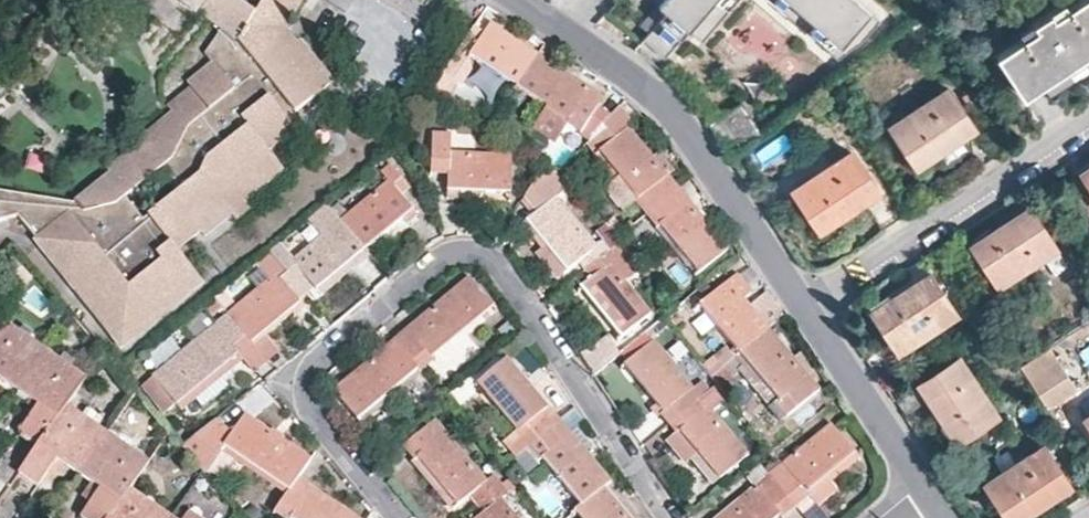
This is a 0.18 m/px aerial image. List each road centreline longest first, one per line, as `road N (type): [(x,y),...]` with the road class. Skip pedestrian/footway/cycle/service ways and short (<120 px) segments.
road 1 (residential): [(400,517),(312,413),(304,386),(315,362),(441,257),(467,249),(494,262),(668,517)]
road 2 (residential): [(924,486),(669,107),(629,70),(518,0)]

